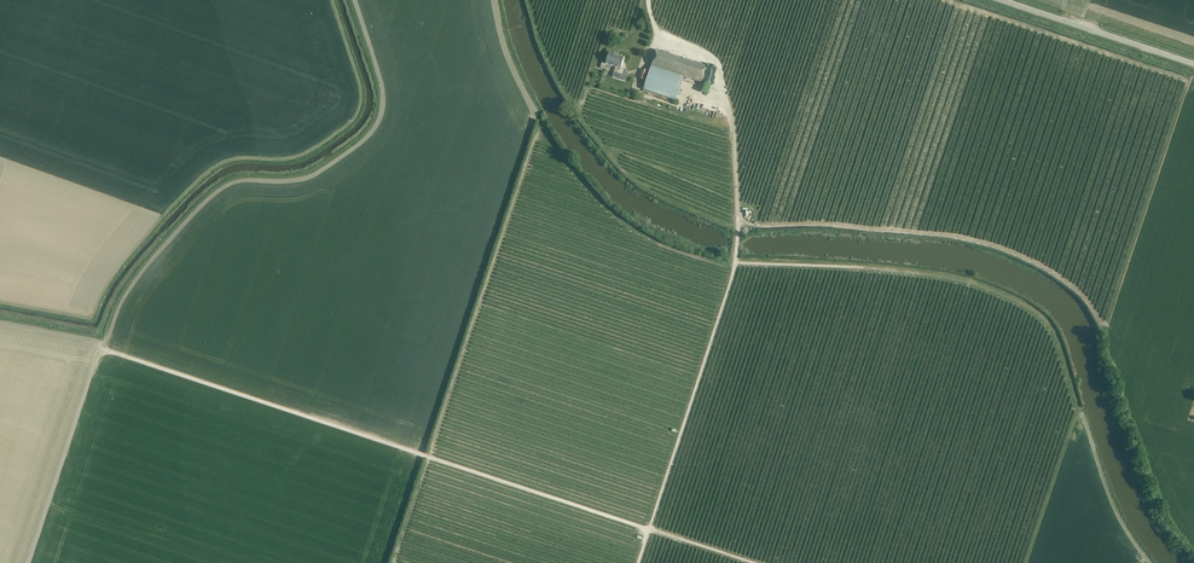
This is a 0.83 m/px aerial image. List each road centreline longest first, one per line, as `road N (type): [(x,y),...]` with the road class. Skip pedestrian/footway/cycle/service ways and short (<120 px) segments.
road 1 (unclassified): [(1193,64),(1002,0)]

